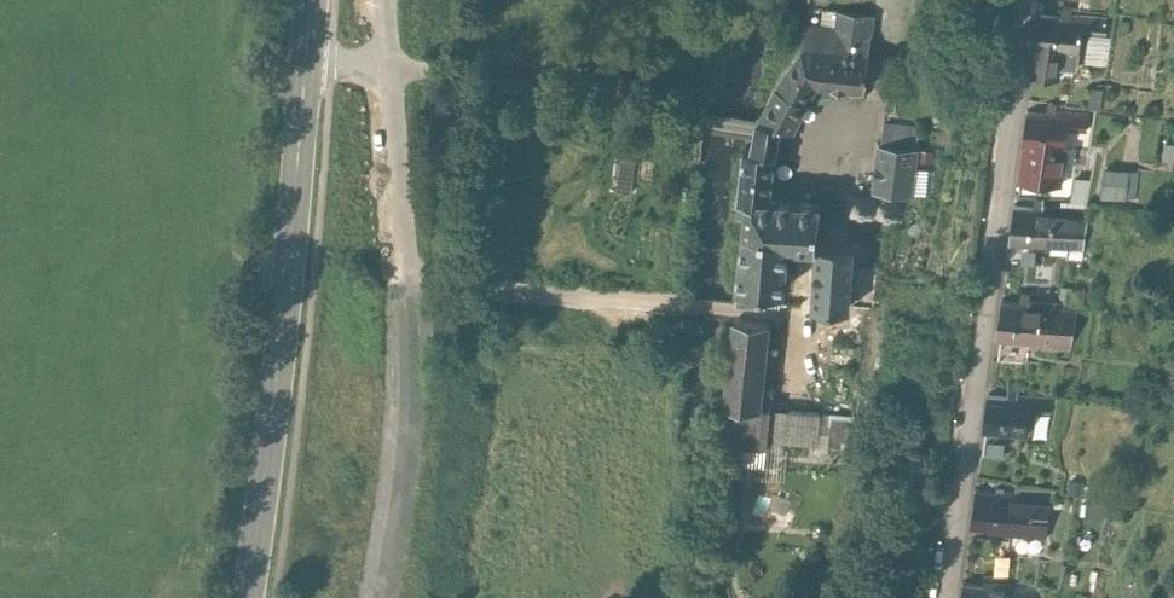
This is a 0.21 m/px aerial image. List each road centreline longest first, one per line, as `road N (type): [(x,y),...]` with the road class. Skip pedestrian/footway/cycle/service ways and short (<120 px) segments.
road 1 (residential): [(948,597),(1034,0)]
road 2 (secondary): [(310,0),(283,331),(248,597)]

